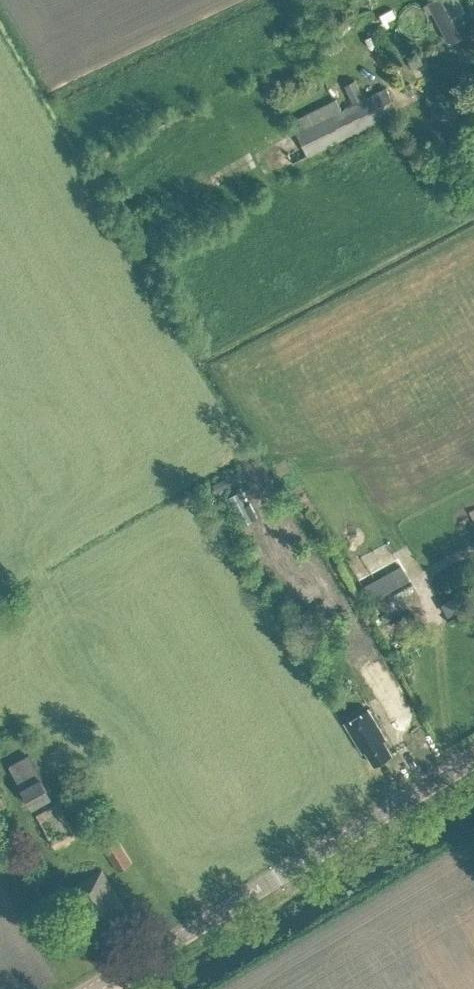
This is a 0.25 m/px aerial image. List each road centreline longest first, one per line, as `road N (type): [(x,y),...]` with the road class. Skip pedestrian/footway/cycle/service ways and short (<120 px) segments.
road 1 (tertiary): [(86,988),(473,757)]

